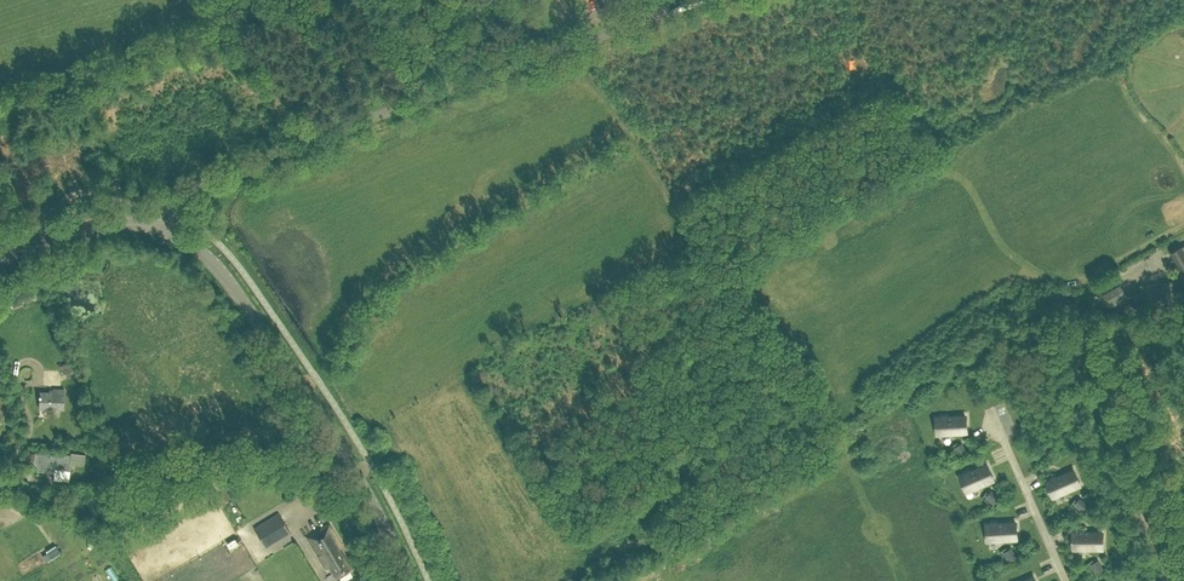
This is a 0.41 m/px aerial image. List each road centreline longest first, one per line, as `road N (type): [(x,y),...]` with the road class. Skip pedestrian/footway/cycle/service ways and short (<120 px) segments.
road 1 (tertiary): [(163,230),(189,194),(228,172),(700,0)]
road 2 (tertiary): [(408,580),(343,451),(230,284),(193,246),(163,230)]
road 3 (tertiary): [(163,230),(95,225),(0,256)]

